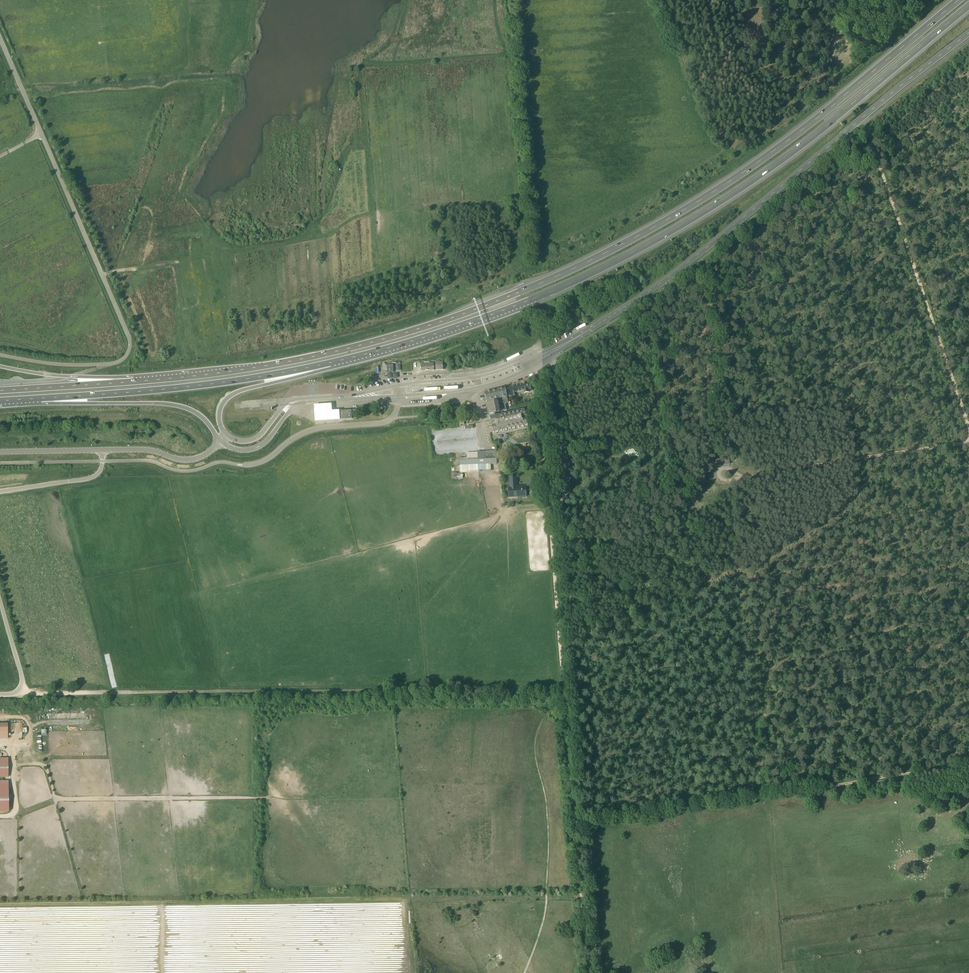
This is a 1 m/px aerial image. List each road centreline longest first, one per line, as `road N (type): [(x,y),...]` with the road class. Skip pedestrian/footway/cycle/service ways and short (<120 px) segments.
road 1 (track): [(562,686),(42,693),(21,686)]
road 2 (motorway): [(964,0),(742,175),(553,278)]
road 3 (motorway): [(558,289),(745,186),(968,10)]
road 4 (tertiary): [(601,323),(677,272),(968,36)]
road 5 (trunk): [(553,278),(347,349),(133,382)]
road 6 (track): [(968,765),(588,824)]
road 7 (track): [(862,121),(968,429)]
road 8 (trunk): [(41,398),(199,385),(330,363)]
road 9 (trunk): [(330,363),(558,289)]
road 10 (unclassified): [(130,338),(41,133)]
road 11 (tertiary): [(398,396),(505,379),(601,323)]
road 12 (tertiary): [(601,323),(488,375),(398,386)]
road 13 (trunk): [(41,398),(180,407),(221,441)]
road 14 (track): [(562,686),(547,502)]
road 15 (unclassified): [(244,466),(310,431),(387,421),(398,396)]
road 16 (trunk): [(227,435),(219,416),(227,398),(330,363)]
road 17 (track): [(588,824),(600,972)]
road 18 (track): [(576,683),(588,824)]
road 19 (track): [(536,368),(547,502)]
road 20 (trunk): [(133,382),(0,367)]
road 21 (trunk): [(133,382),(0,390)]
road 22 (track): [(574,826),(564,697)]
road 23 (tertiary): [(221,441),(183,460),(102,450)]
road 24 (unclassified): [(102,450),(94,477),(0,492)]

